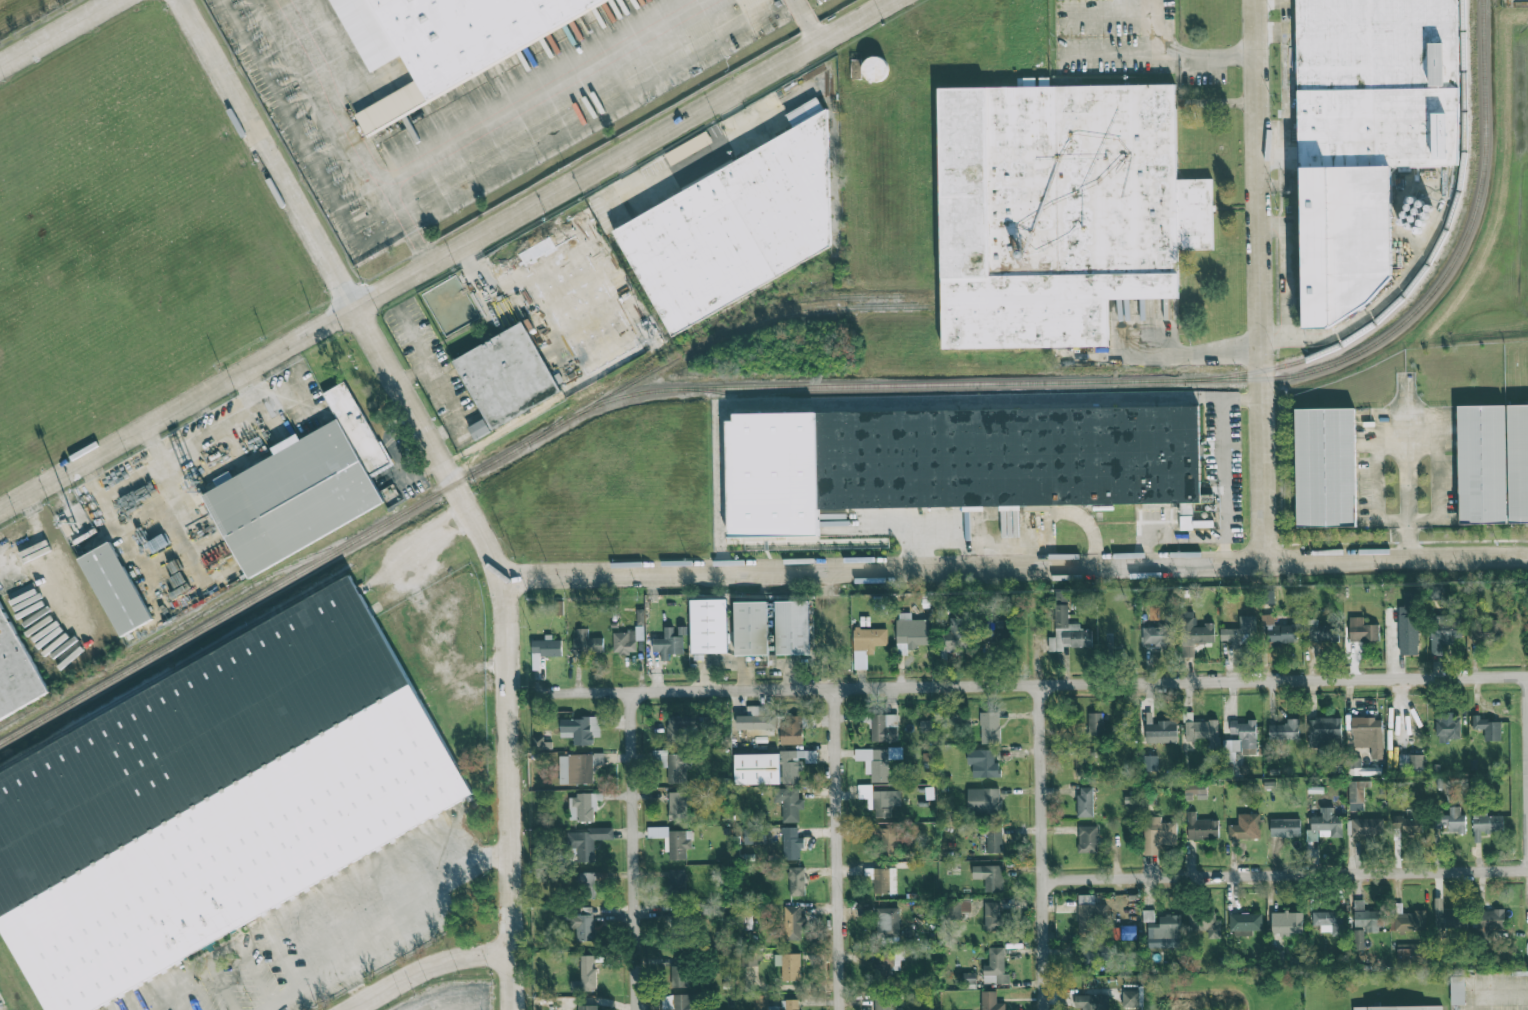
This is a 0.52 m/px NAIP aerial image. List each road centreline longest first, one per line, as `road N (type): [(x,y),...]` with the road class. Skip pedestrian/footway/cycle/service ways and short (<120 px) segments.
road 1 (residential): [(181,0),(504,575),(512,1009)]
road 2 (residential): [(0,511),(898,0)]
road 3 (residential): [(1527,558),(504,575)]
road 4 (residential): [(1527,677),(552,692)]
road 5 (residential): [(1257,0),(1266,562)]
road 6 (residential): [(1527,871),(1043,881)]
road 7 (residential): [(1039,634),(1045,1009)]
road 8 (residential): [(836,690),(841,1009)]
road 9 (residential): [(630,691),(634,1009)]
road 10 (residential): [(511,953),(445,961),(355,1009)]
road 11 (residential): [(120,0),(0,68)]

